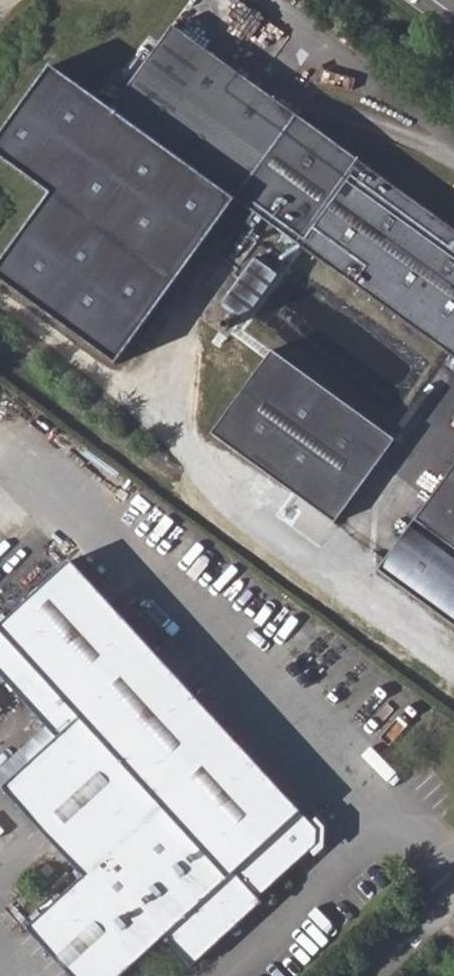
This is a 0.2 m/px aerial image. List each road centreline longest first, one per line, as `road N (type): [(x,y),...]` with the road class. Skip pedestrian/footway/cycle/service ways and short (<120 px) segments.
road 1 (unclassified): [(358,975),(453,891)]

